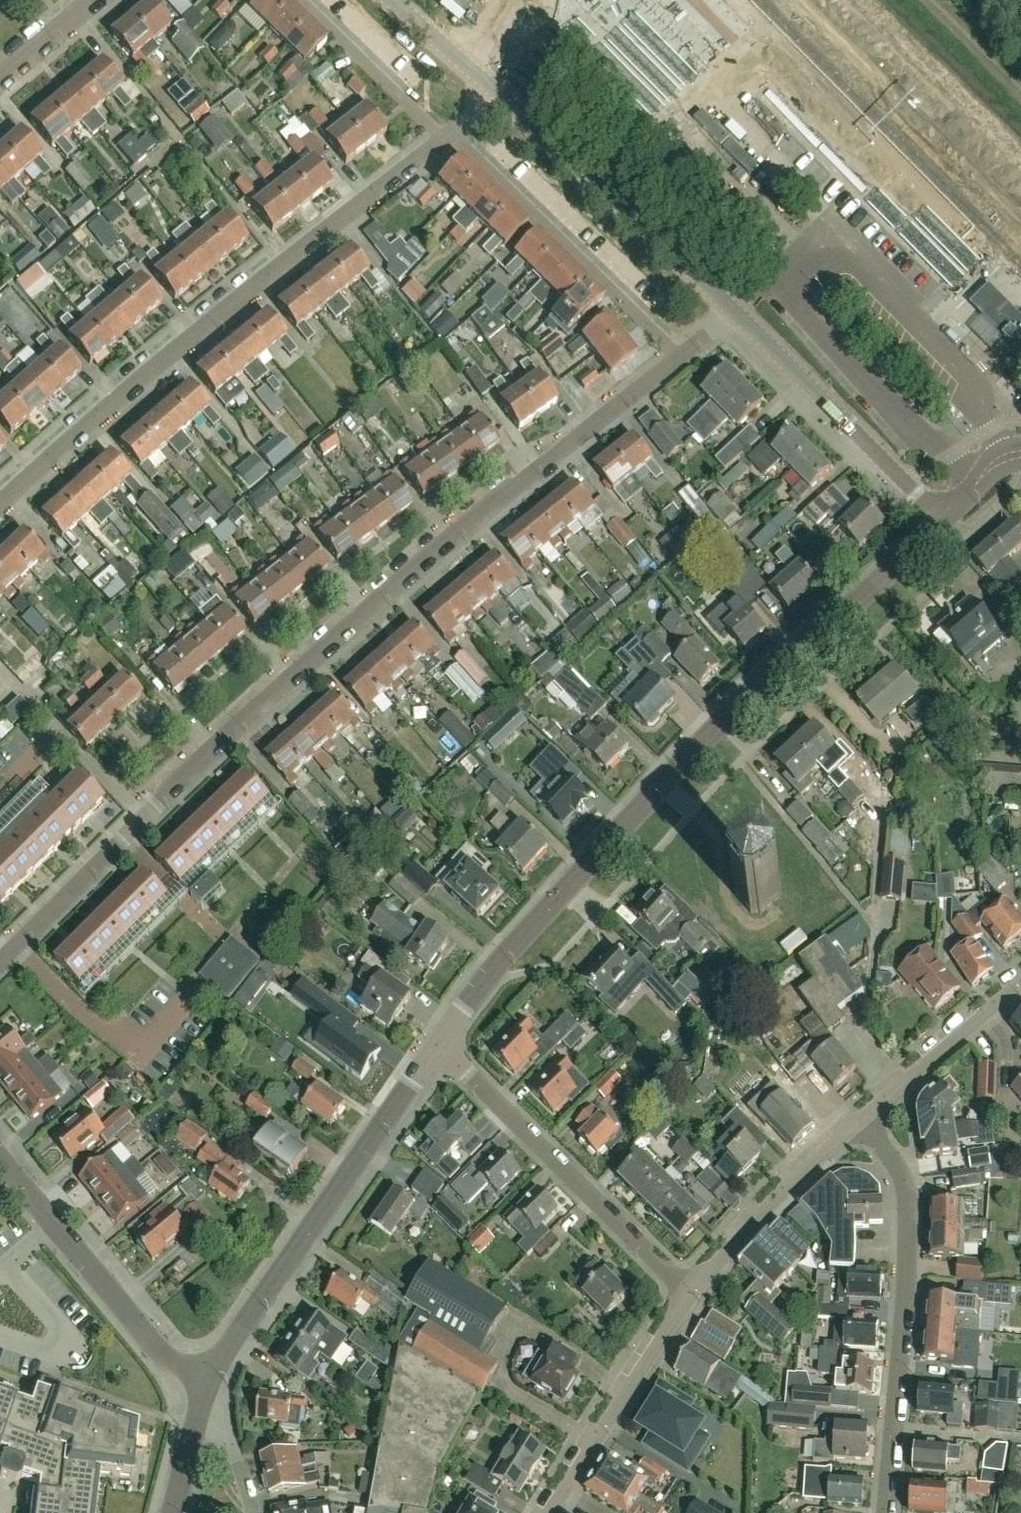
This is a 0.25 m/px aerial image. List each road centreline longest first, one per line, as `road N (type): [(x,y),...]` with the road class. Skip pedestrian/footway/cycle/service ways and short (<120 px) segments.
road 1 (residential): [(0,962),(392,585),(677,357)]
road 2 (residential): [(441,1047),(503,958),(645,798),(776,670),(947,524)]
road 3 (residential): [(0,503),(190,337),(448,136)]
road 4 (residential): [(211,1385),(242,1324),(441,1047)]
road 5 (residential): [(860,1119),(894,1156),(909,1217),(885,1512)]
road 6 (residential): [(692,1290),(441,1047)]
road 7 (tertiary): [(737,311),(501,96)]
road 8 (residential): [(677,357),(448,136)]
road 9 (residential): [(211,1385),(160,1352),(0,1155)]
road 10 (tertiary): [(947,524),(737,311)]
road 11 (residential): [(550,1512),(692,1290)]
road 12 (residential): [(692,1290),(860,1119)]
road 13 (residential): [(860,1119),(1020,982)]
road 14 (residential): [(448,136),(300,0)]
road 15 (tertiary): [(501,96),(394,0)]
road 16 (residential): [(173,1512),(211,1385)]

